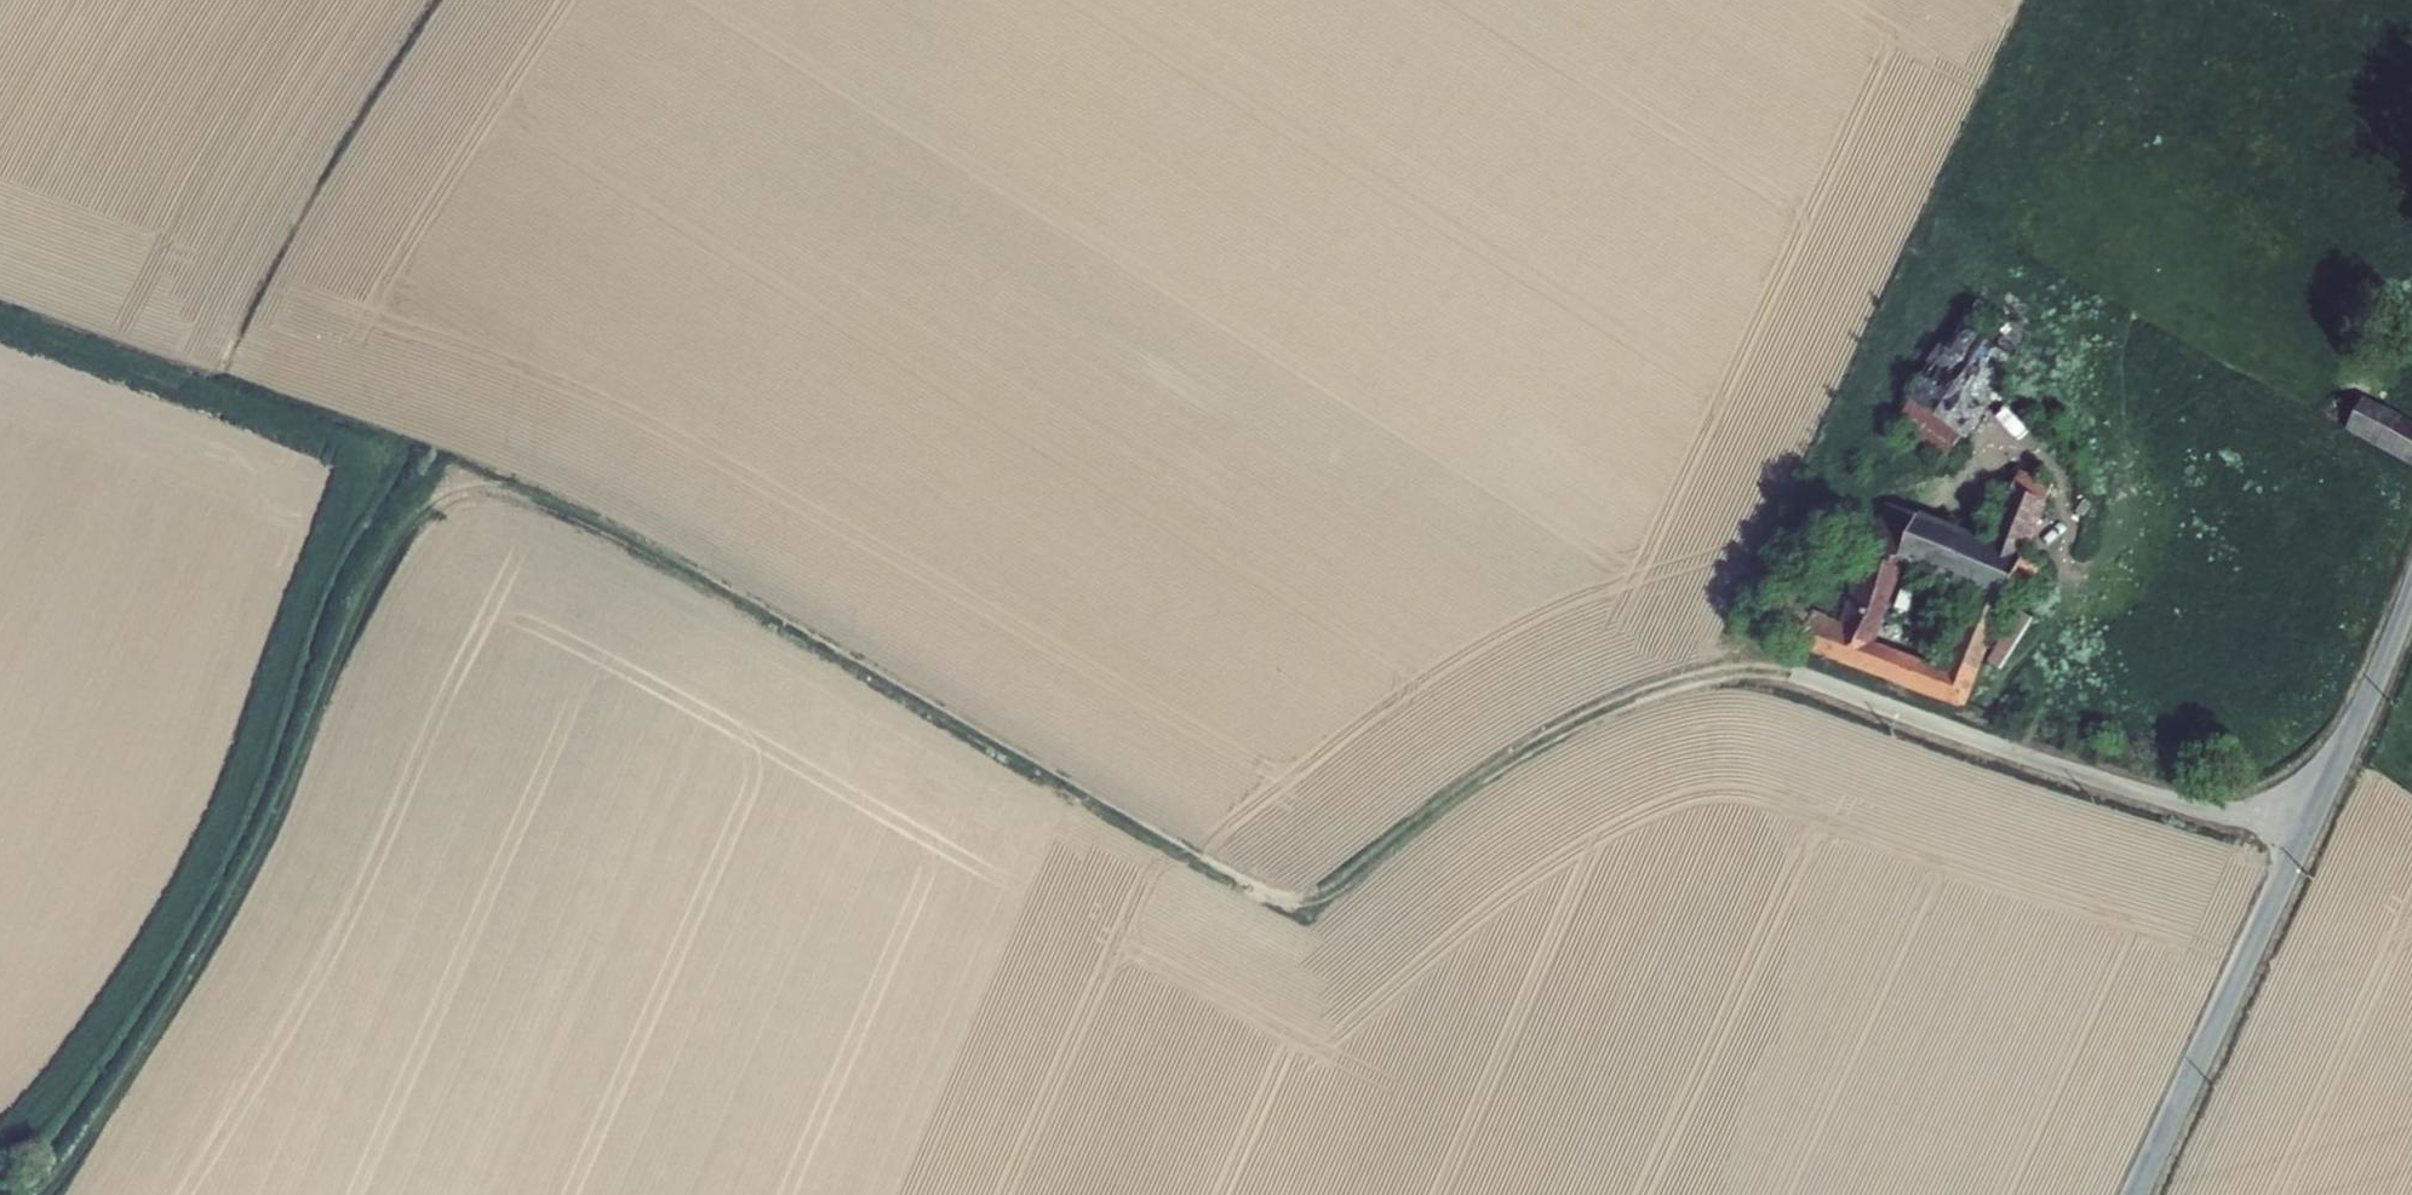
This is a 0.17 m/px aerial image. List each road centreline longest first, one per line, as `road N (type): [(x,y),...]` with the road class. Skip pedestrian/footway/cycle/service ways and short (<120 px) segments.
road 1 (track): [(1793,674),(1728,670),(1572,724),(1455,795),(1338,889),(1292,901),(1200,865),(618,533),(510,493),(440,500),(404,538),(354,619),(274,817),(208,937),(54,1184),(37,1194)]
road 2 (unclassified): [(2304,833),(2045,763),(1793,674)]
road 3 (unclassified): [(2304,833),(2137,1194)]
road 4 (unclassified): [(2411,593),(2304,833)]

